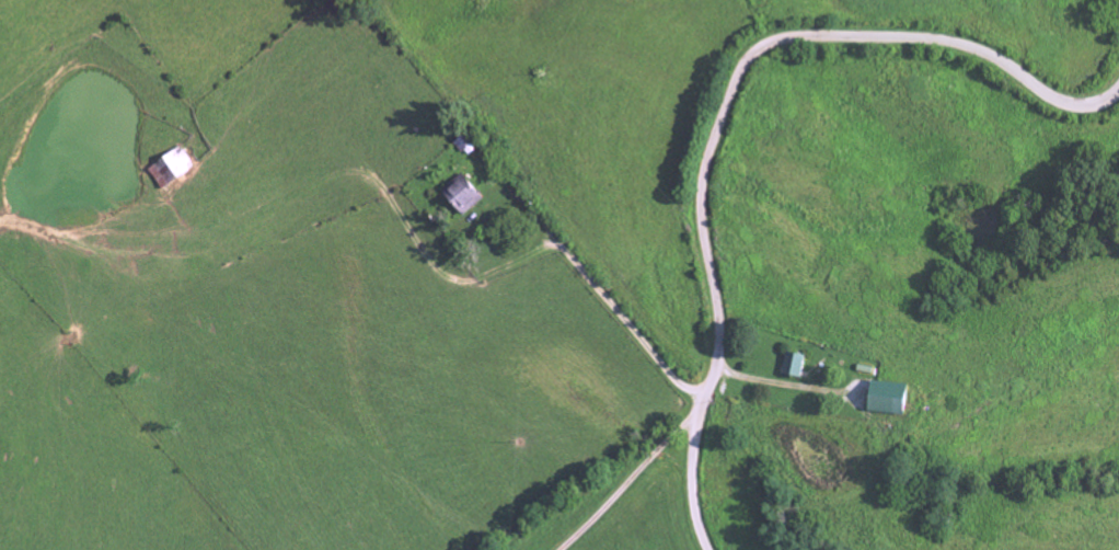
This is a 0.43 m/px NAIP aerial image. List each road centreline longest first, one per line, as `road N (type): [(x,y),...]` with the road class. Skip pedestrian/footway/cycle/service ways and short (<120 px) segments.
road 1 (residential): [(708,549),(694,478),(722,344),(705,185),(750,62),(782,42),(918,41),(980,53),(1068,105),(1093,108),(1118,97)]
road 2 (residential): [(714,382),(471,128)]
road 3 (residential): [(697,437),(564,549)]

